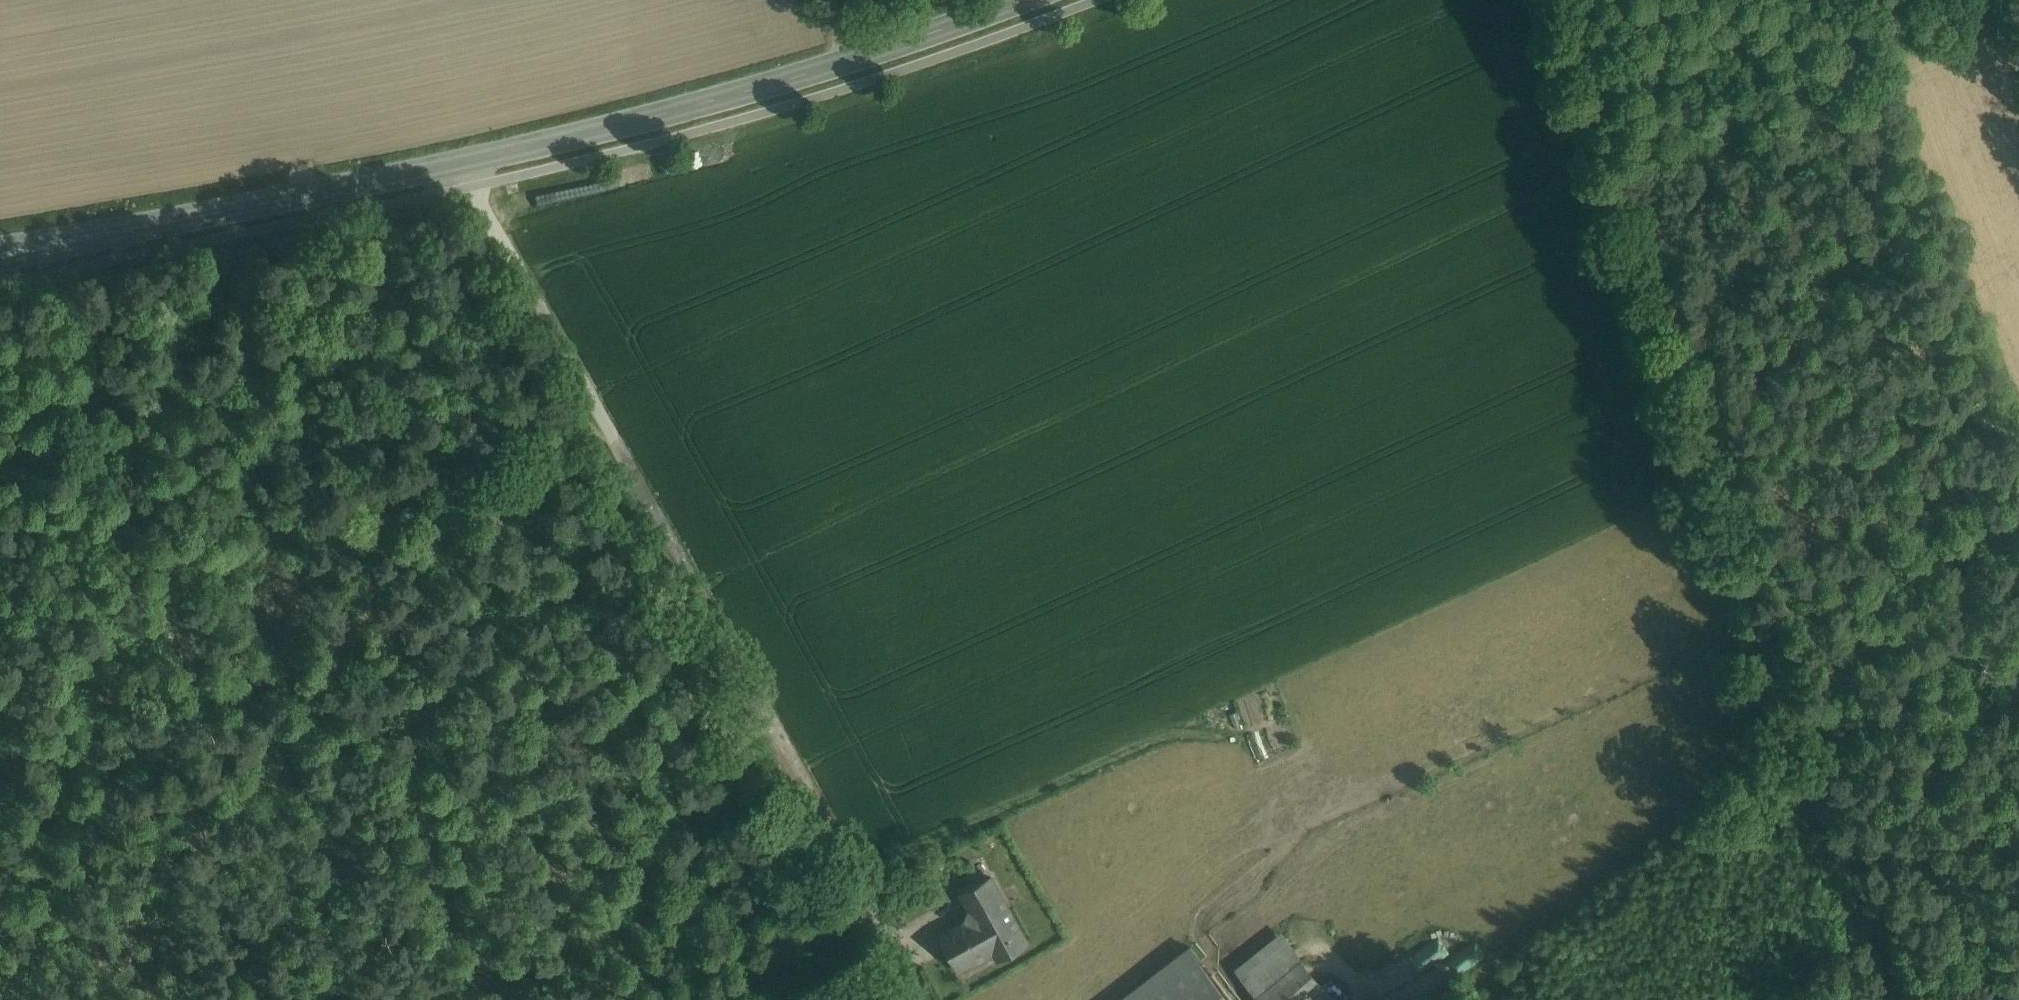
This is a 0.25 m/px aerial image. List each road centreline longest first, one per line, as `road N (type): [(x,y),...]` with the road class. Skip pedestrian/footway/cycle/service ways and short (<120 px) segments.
road 1 (secondary): [(0,252),(465,161),(674,110),(1026,0)]
road 2 (track): [(2018,873),(1787,204),(1805,97),(1830,65),(1896,40),(1960,0)]

